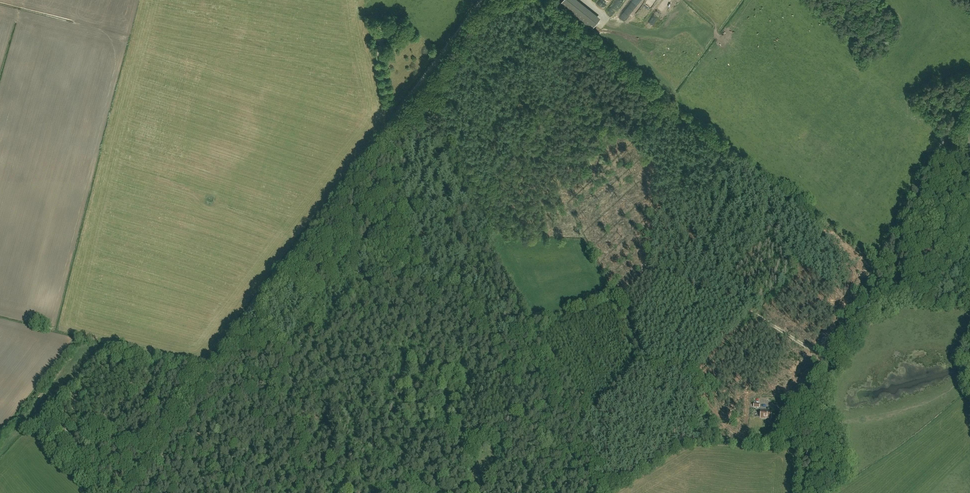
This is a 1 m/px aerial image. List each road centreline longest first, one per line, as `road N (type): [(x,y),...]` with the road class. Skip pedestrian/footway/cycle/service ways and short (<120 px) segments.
road 1 (track): [(123,492),(485,0)]
road 2 (unclassified): [(797,492),(810,384),(969,91)]

